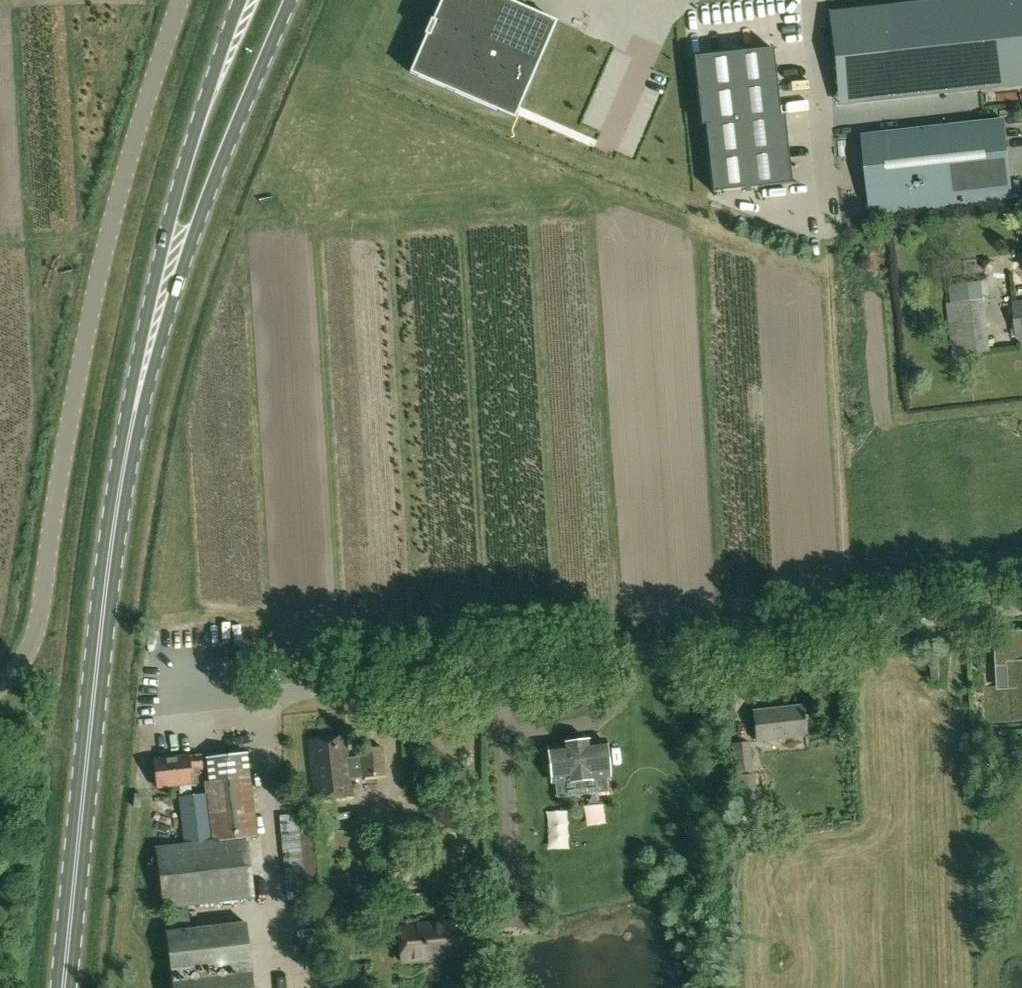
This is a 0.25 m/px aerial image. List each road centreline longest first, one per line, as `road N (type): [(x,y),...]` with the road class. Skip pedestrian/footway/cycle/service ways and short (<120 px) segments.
road 1 (unclassified): [(140,709),(1021,610)]
road 2 (tertiary): [(179,0),(97,278),(35,636),(0,687)]
road 3 (primary): [(150,340),(105,586),(64,987)]
road 4 (primary): [(150,340),(291,0)]
road 5 (primary): [(240,0),(169,222),(150,340)]
road 6 (unclassified): [(813,0),(830,207)]

